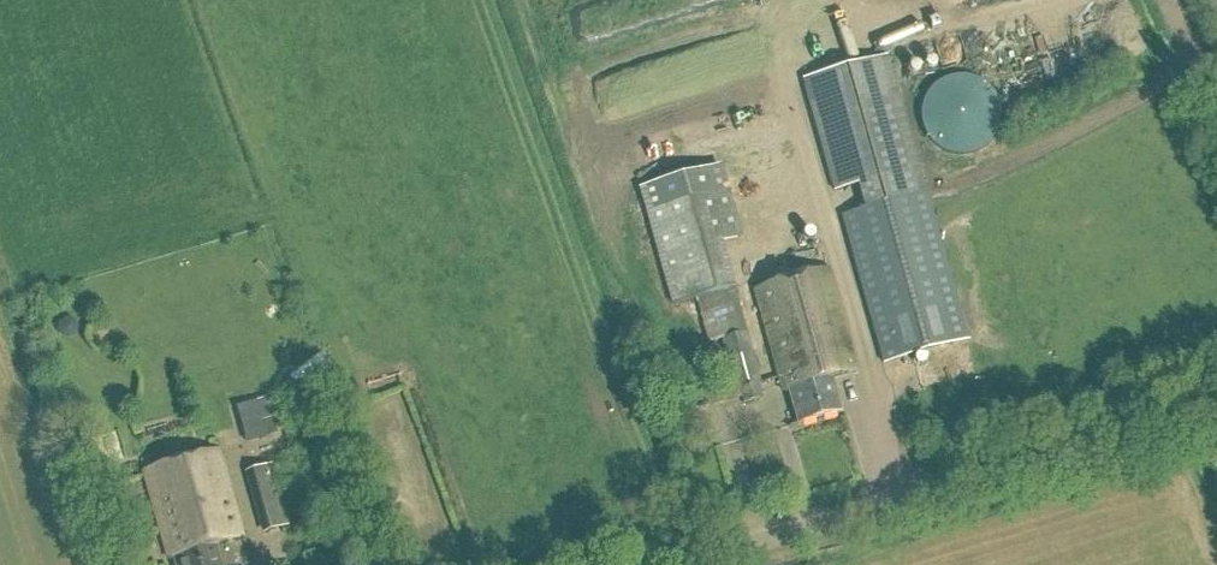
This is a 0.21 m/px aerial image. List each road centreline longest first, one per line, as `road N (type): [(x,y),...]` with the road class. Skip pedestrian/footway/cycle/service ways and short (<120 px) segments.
road 1 (tertiary): [(676,564),(1216,414)]

